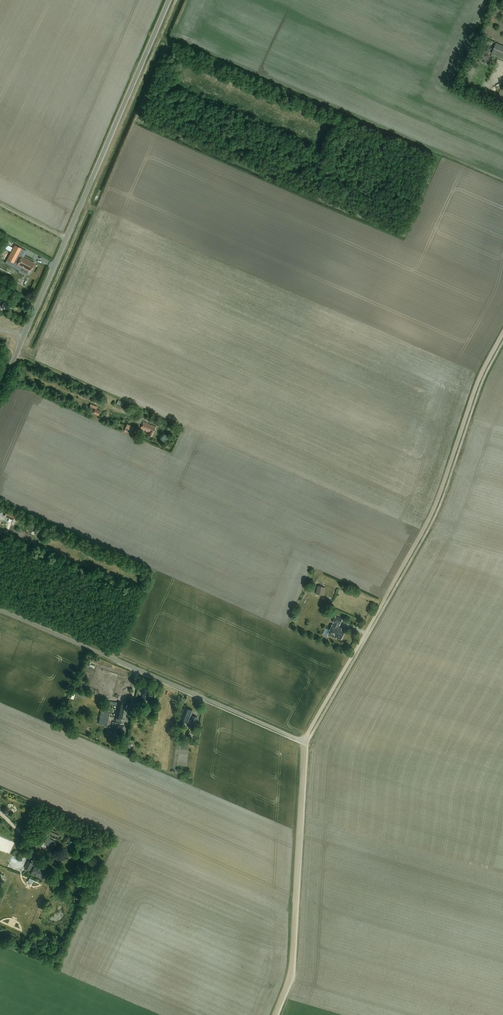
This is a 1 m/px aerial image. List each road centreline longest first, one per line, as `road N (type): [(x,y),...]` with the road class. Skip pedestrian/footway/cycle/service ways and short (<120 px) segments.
road 1 (track): [(304,742),(436,506),(502,333)]
road 2 (unclassified): [(25,334),(169,0)]
road 3 (unclassified): [(304,742),(0,610)]
road 4 (track): [(304,742),(292,960),(275,1014)]

